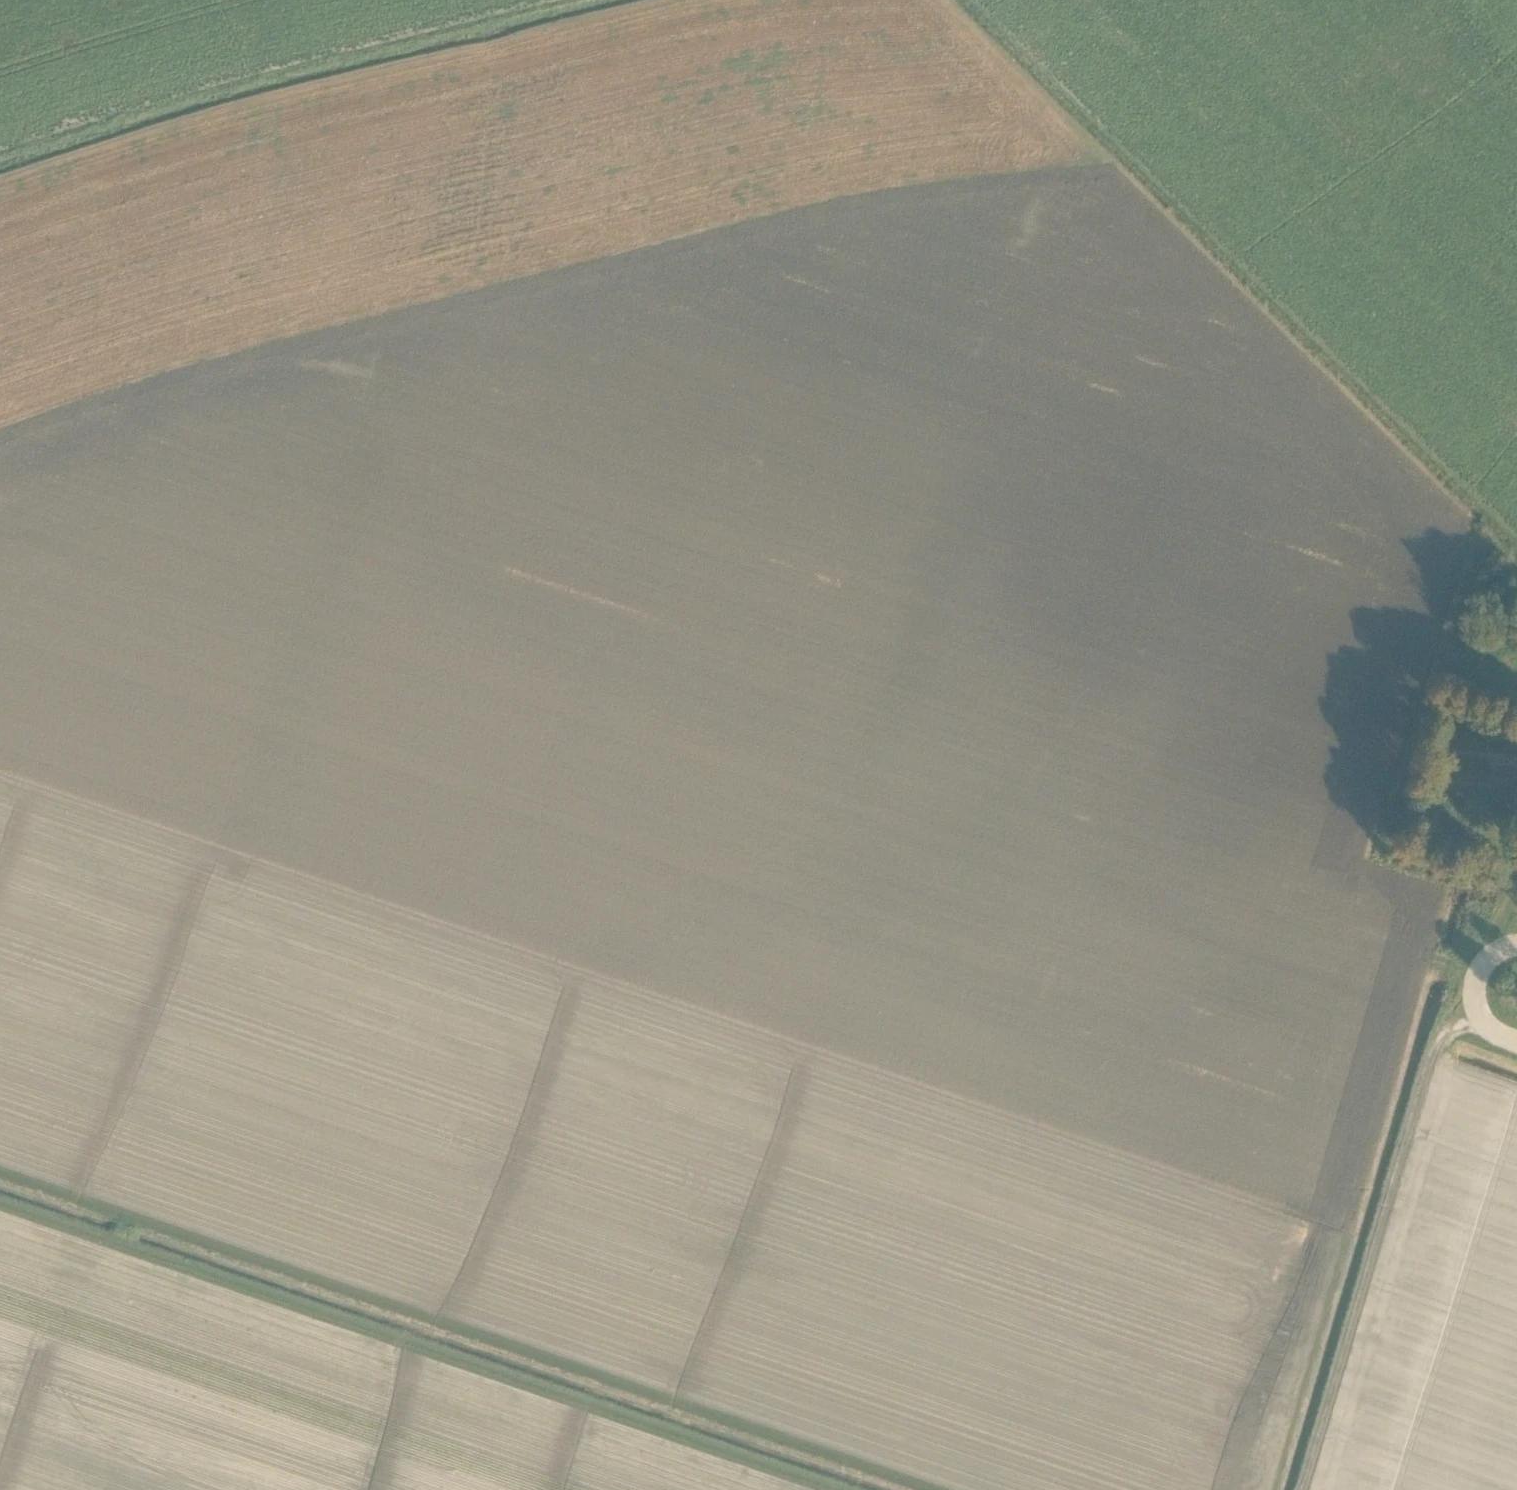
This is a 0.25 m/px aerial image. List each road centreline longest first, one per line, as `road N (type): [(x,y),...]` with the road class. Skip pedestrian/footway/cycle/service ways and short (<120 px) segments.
road 1 (unclassified): [(1516,948),(1497,954),(1476,985),(1479,1017),(1516,1053)]

